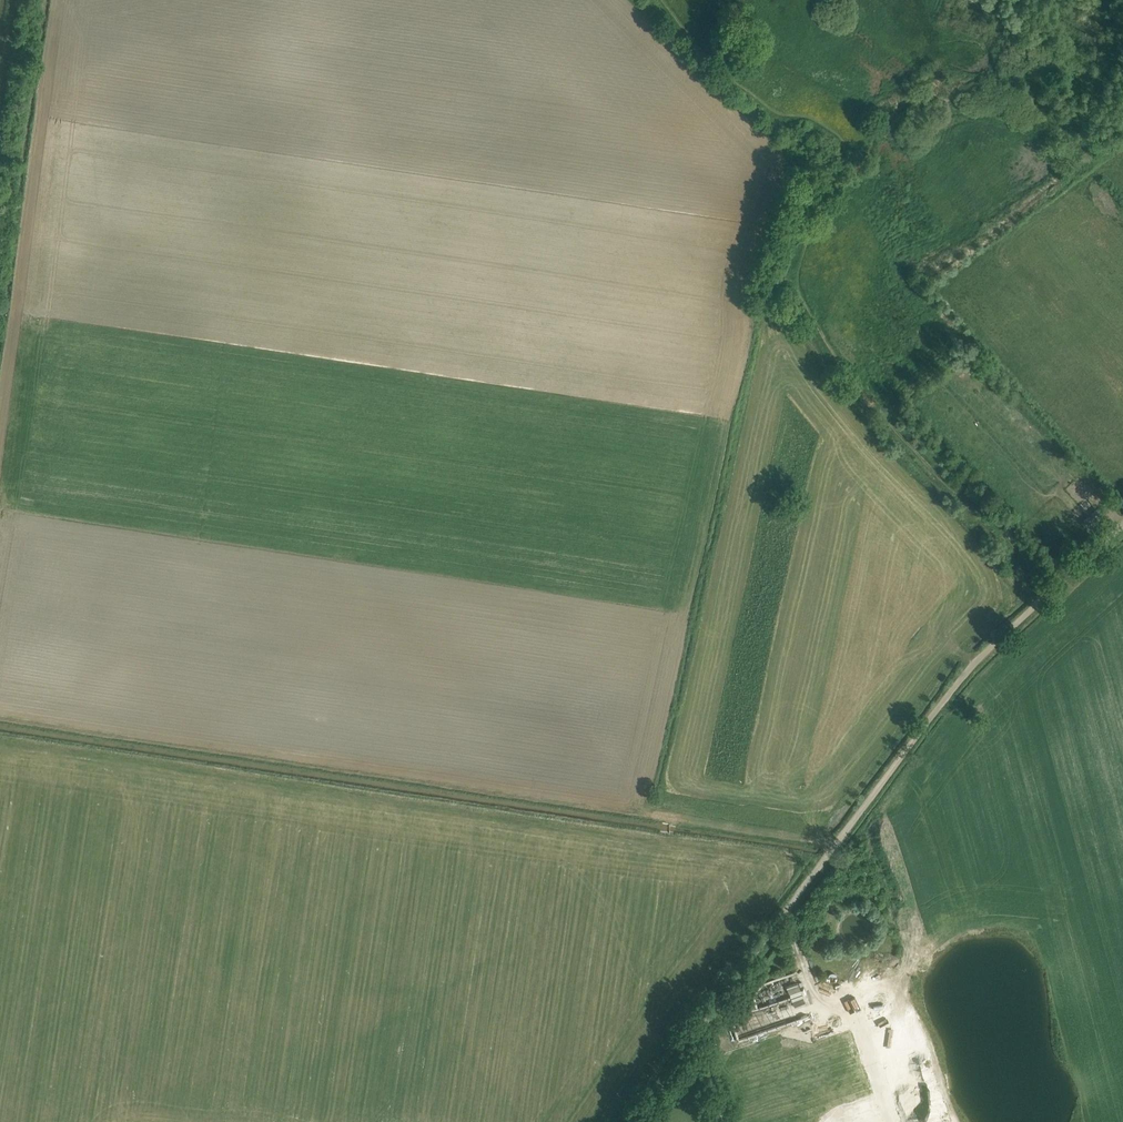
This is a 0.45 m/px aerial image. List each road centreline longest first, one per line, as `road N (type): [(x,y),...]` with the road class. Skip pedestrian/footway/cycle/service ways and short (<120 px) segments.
road 1 (unclassified): [(638,1121),(967,671),(1122,525)]

